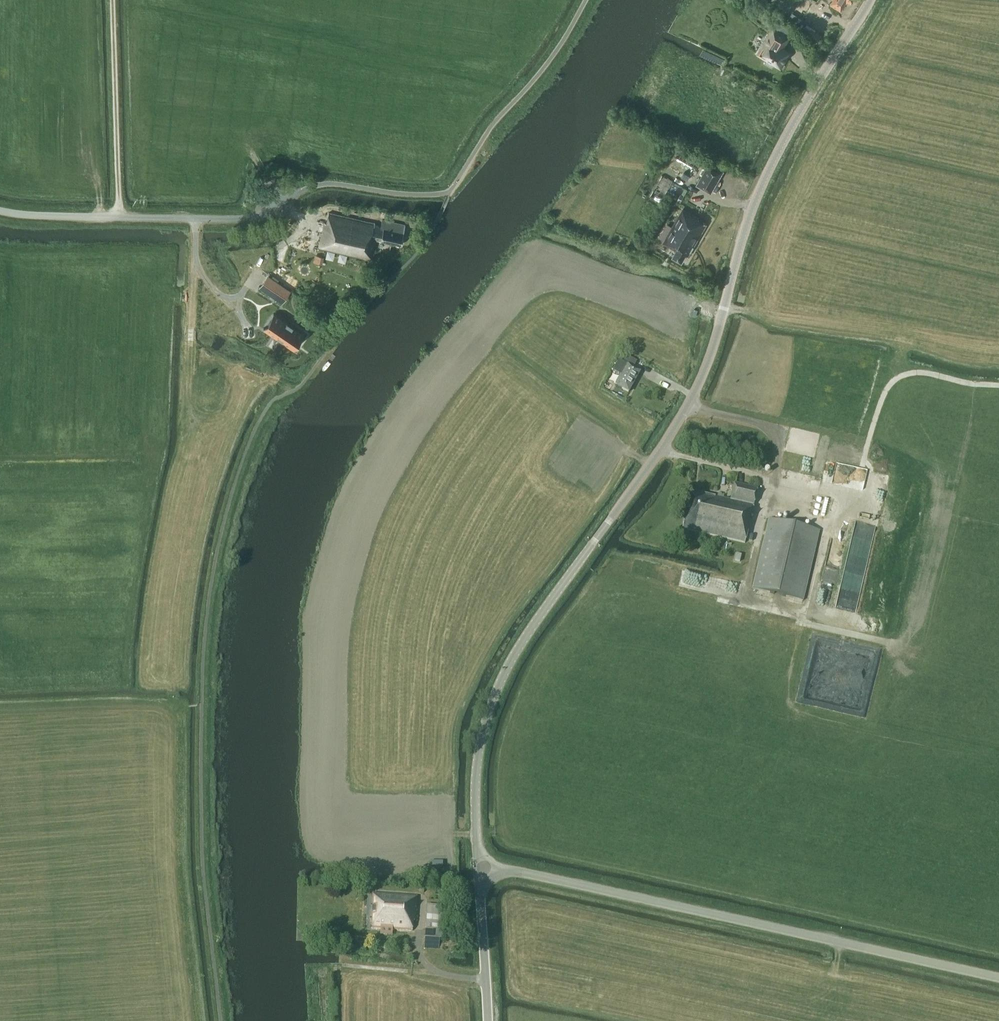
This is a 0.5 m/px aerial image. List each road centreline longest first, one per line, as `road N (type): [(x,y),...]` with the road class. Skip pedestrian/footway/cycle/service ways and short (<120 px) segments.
road 1 (tertiary): [(480,868),(479,756),(506,671),(690,404),(769,170),(869,0)]
road 2 (unclassified): [(998,978),(480,868)]
road 3 (unclassified): [(585,0),(449,193),(329,183),(301,191)]
road 4 (unclassified): [(0,211),(236,219),(265,214),(301,191)]
road 5 (track): [(112,0),(120,217)]
road 6 (tertiary): [(488,1020),(480,868)]

